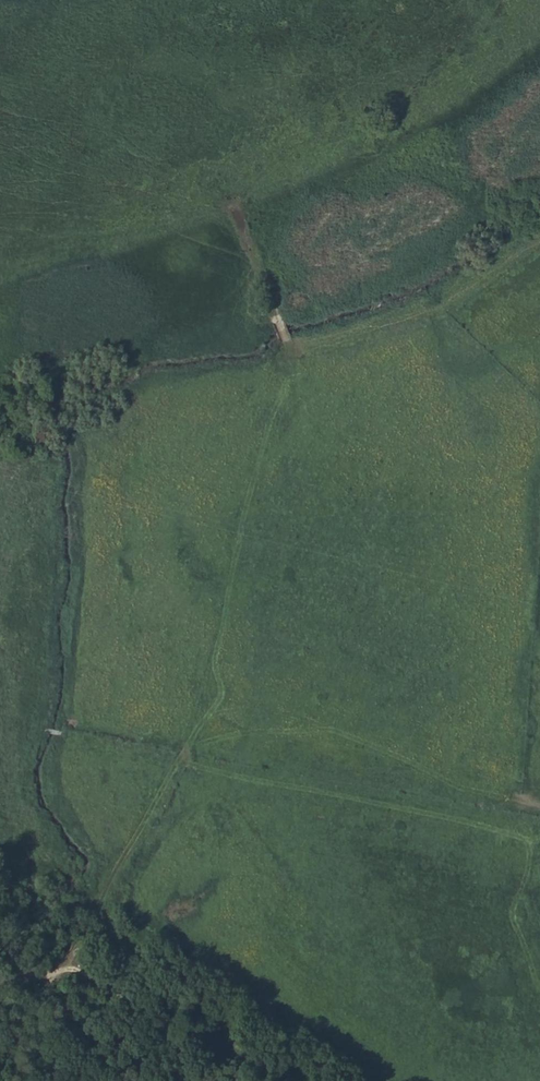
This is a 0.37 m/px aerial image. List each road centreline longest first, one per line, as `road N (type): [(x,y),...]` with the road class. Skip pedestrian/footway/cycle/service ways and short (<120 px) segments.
road 1 (track): [(224,1080),(88,978),(50,975),(0,986)]

